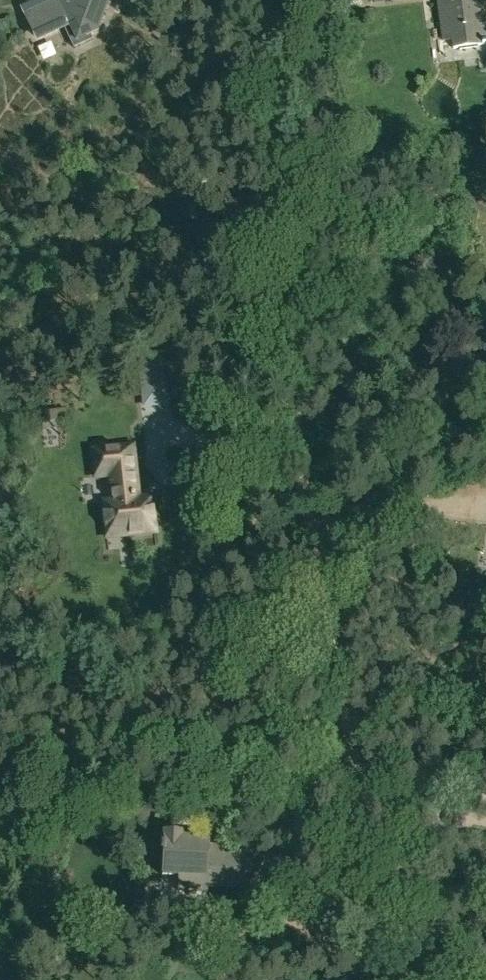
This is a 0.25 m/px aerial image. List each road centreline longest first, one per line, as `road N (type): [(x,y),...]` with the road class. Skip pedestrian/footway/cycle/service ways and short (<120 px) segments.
road 1 (track): [(437,979),(344,729),(301,498),(251,0)]

